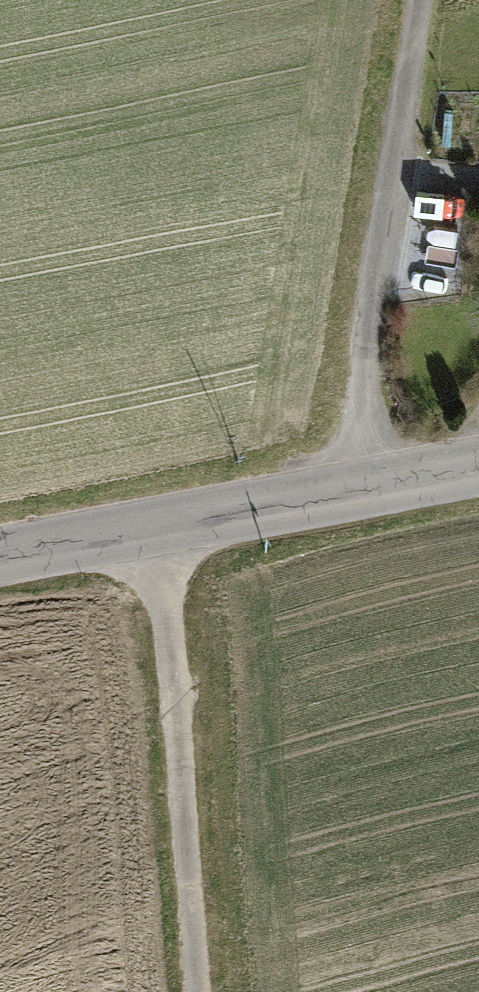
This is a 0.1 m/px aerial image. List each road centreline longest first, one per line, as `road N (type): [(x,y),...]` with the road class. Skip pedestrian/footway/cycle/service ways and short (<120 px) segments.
road 1 (tertiary): [(0,561),(478,469)]
road 2 (track): [(159,531),(197,991)]
road 3 (track): [(422,0),(391,185)]

